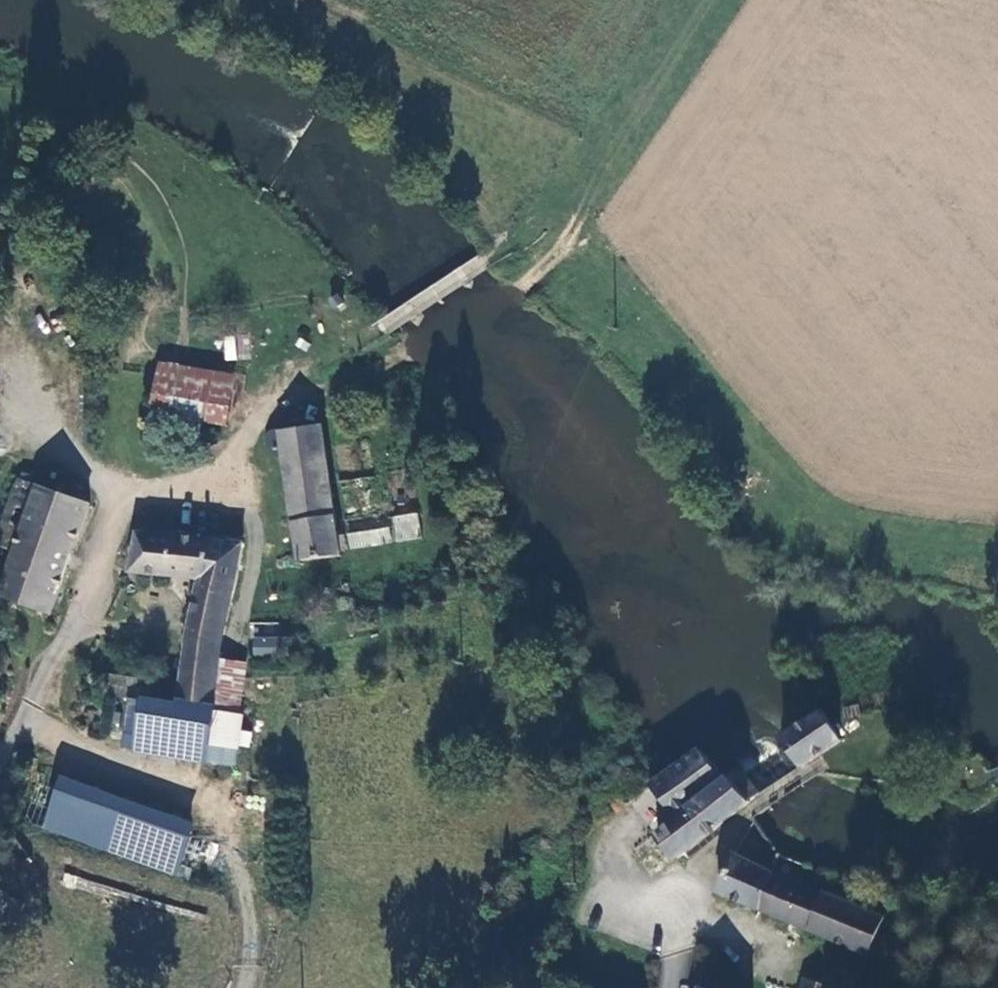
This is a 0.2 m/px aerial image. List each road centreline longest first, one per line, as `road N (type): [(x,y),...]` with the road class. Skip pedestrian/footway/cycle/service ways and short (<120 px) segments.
road 1 (track): [(77,640),(125,502),(204,484),(306,379),(588,196),(683,0)]
road 2 (track): [(282,406),(334,386),(534,278),(565,245),(588,196)]
road 3 (track): [(204,484),(245,499),(258,532),(239,640)]
road 4 (track): [(125,502),(13,398)]

